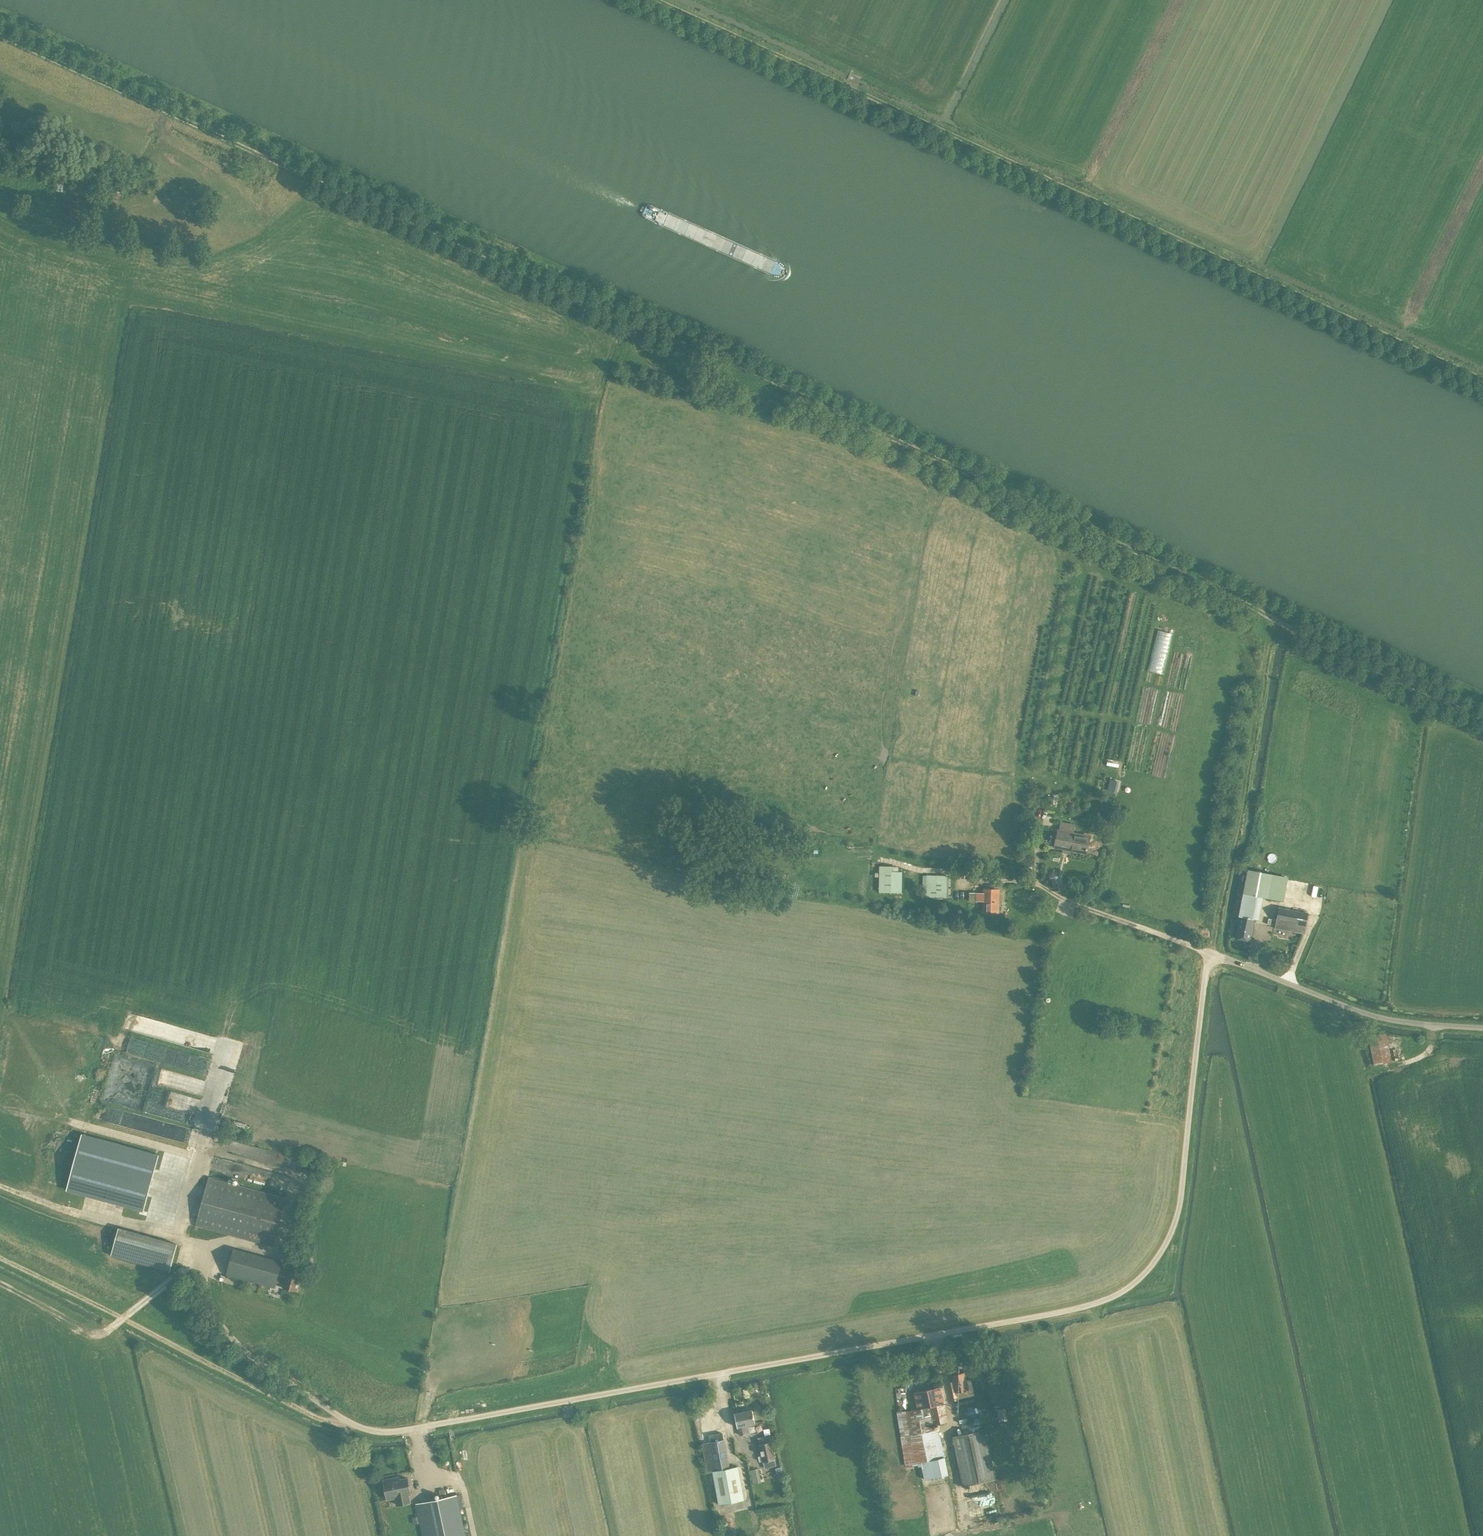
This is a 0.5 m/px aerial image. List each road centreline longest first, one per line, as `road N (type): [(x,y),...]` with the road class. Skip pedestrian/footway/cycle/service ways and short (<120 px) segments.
road 1 (track): [(1482,719),(724,358),(557,293),(0,36)]
road 2 (unclassified): [(1482,1028),(1389,1020),(1211,953),(1181,1209),(1149,1270),(1111,1298),(417,1427),(351,1424)]
road 3 (track): [(1482,379),(661,0)]
road 4 (track): [(351,1424),(318,1417),(0,1257)]
road 5 (track): [(1273,618),(1211,953)]
road 6 (track): [(0,1282),(90,1337),(105,1333)]

